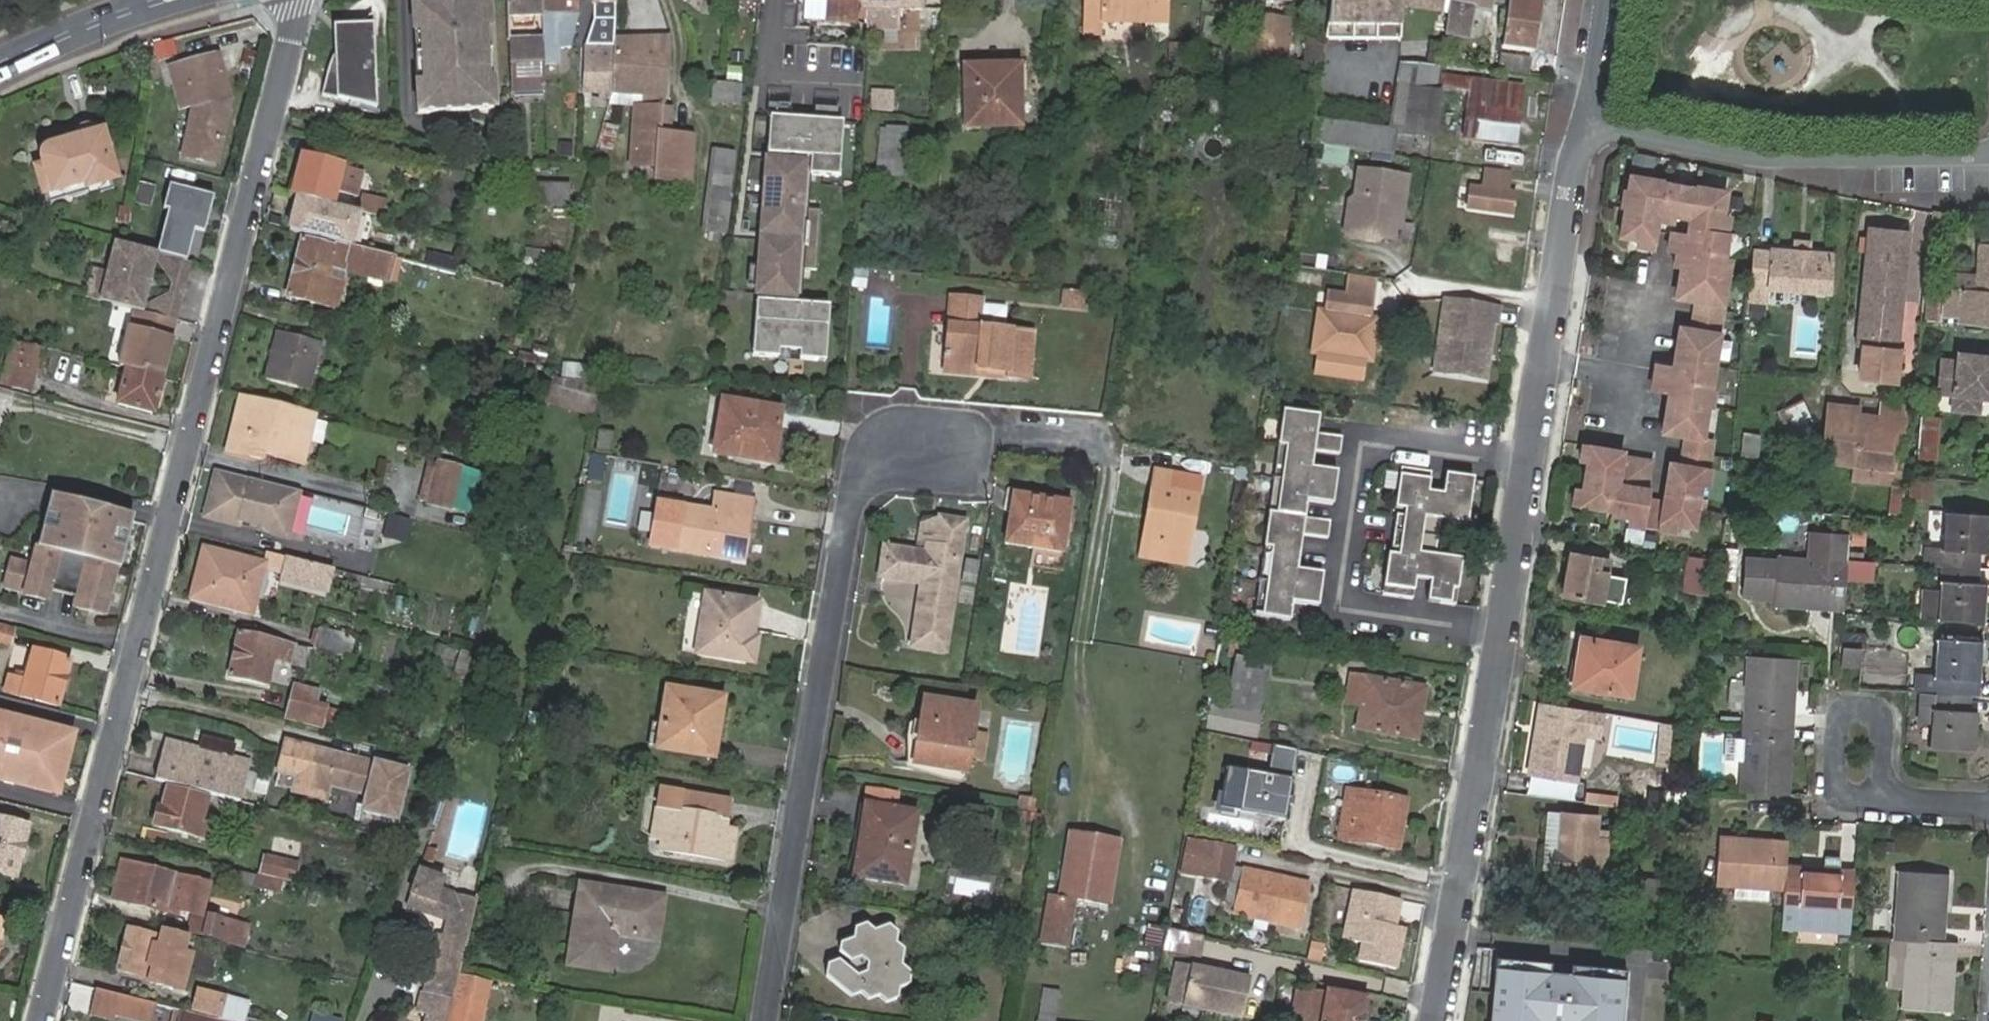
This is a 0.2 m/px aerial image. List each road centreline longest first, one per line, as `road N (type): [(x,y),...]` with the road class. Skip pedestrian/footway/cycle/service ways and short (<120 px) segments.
road 1 (residential): [(39,1020),(296,0)]
road 2 (residential): [(1585,127),(1435,1020)]
road 3 (residential): [(767,1020),(856,476),(938,441)]
road 4 (residential): [(1988,157),(1755,160),(1585,127)]
road 5 (residential): [(1879,800),(1883,721),(1845,712),(1836,792),(1843,798)]
road 6 (primary): [(165,0),(0,65)]
road 7 (residential): [(1605,0),(1585,127)]

